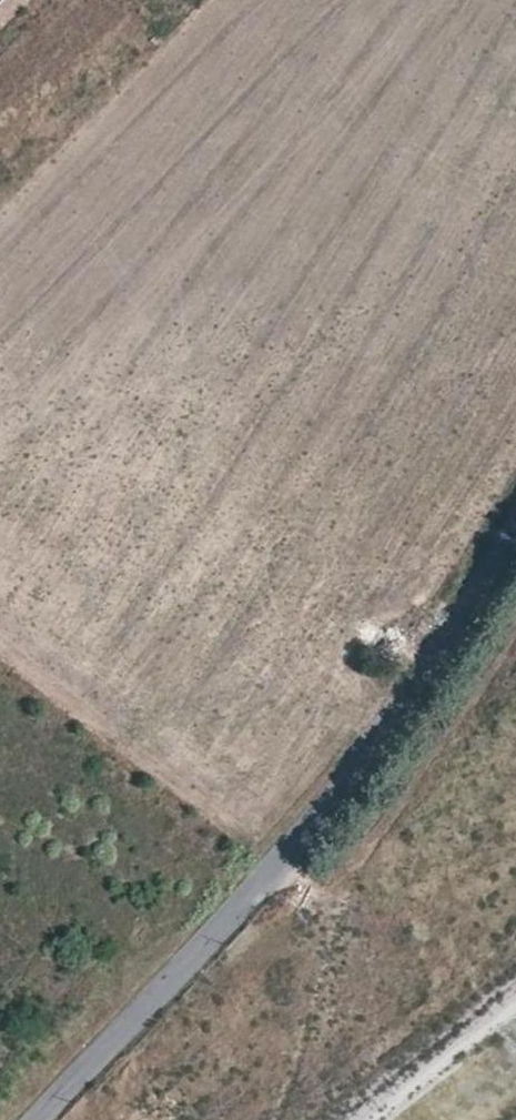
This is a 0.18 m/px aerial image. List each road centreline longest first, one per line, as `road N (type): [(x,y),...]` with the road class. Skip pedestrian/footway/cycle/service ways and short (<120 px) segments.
road 1 (tertiary): [(27,1119),(373,739),(515,520)]

